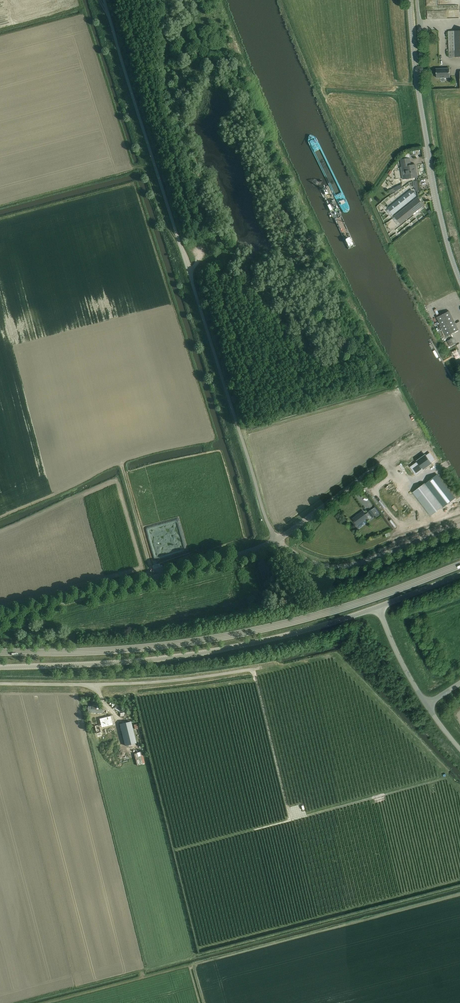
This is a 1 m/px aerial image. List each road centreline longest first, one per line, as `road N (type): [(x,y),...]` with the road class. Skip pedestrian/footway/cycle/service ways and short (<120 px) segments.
road 1 (unclassified): [(278,541),(104,0)]
road 2 (secondary): [(0,652),(211,640),(349,605),(459,565)]
road 3 (unclassified): [(0,668),(176,657),(378,607)]
road 4 (unclassified): [(0,620),(278,541)]
road 5 (unclassified): [(459,281),(425,134),(409,0)]
road 6 (unclassified): [(0,684),(142,683),(262,668)]
road 7 (unclassified): [(459,527),(340,566),(310,562),(278,541)]
road 8 (unclassified): [(278,541),(385,461)]

